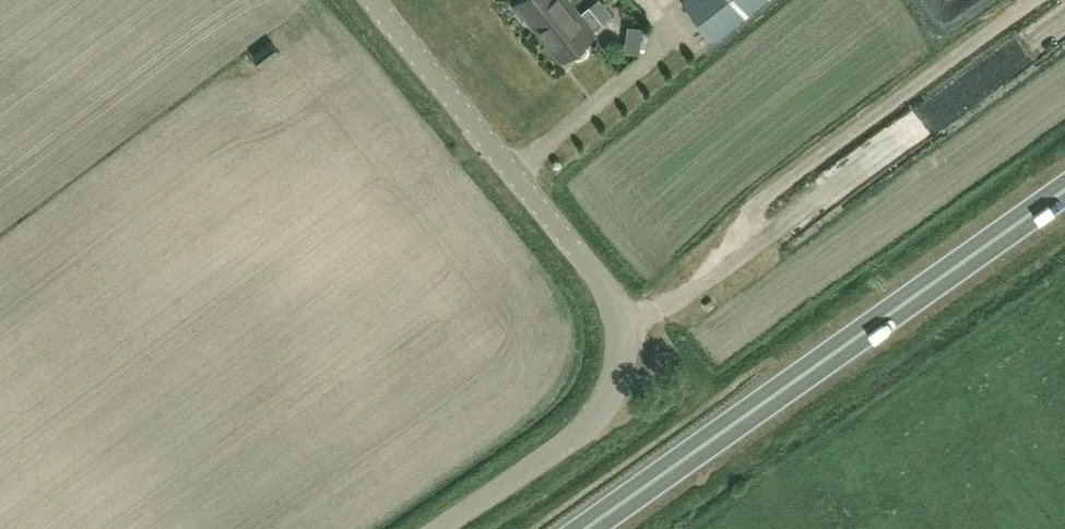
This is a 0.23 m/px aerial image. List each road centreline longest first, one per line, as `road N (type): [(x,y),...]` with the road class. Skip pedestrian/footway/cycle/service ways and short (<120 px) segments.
road 1 (unclassified): [(440,528),(590,425),(622,381),(625,347),(618,307),(590,257),(378,0)]
road 2 (trunk): [(587,528),(1064,191)]

